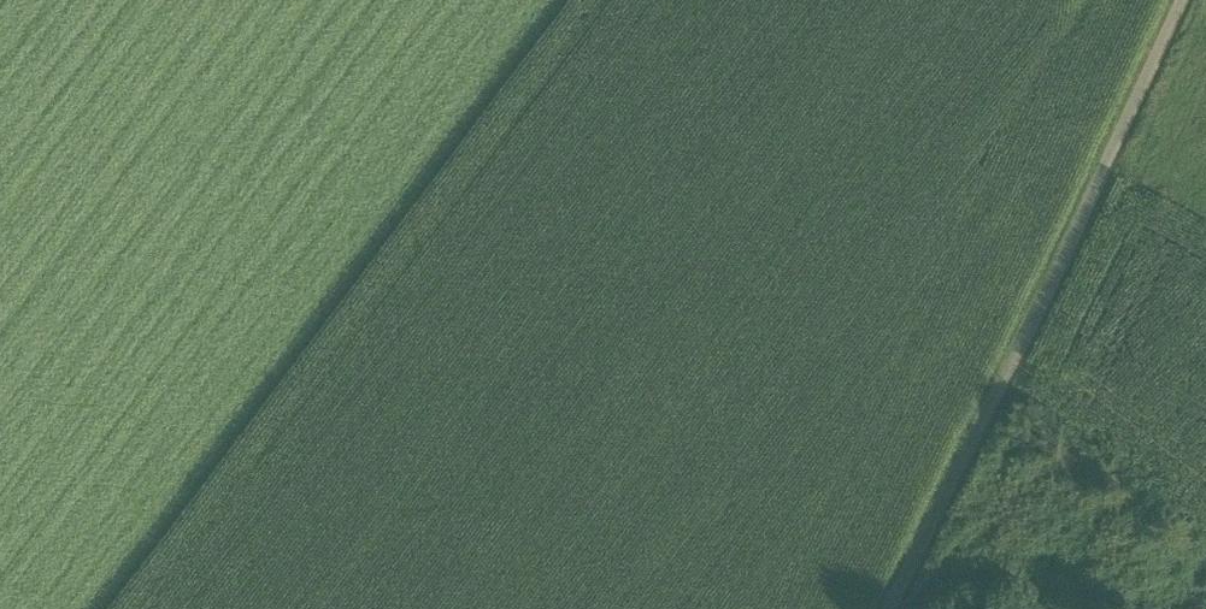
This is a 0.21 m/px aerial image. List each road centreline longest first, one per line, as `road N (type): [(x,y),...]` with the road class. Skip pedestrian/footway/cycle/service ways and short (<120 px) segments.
road 1 (unclassified): [(889,608),(1183,0)]

